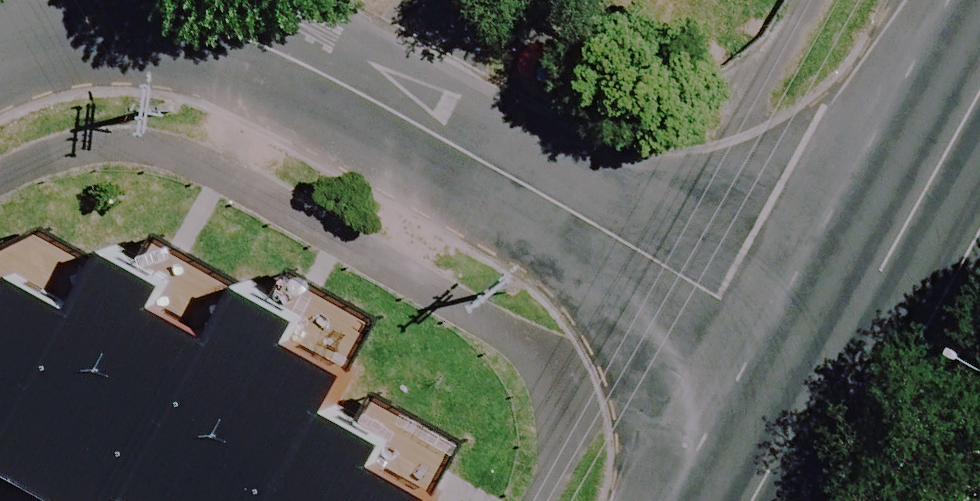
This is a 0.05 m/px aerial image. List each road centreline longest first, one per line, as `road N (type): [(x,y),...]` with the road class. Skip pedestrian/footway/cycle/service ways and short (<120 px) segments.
road 1 (residential): [(176,0),(237,20),(828,348)]
road 2 (secondary): [(979,79),(828,348)]
road 3 (secondary): [(828,348),(743,500)]
road 4 (residential): [(0,42),(66,10),(132,0)]

